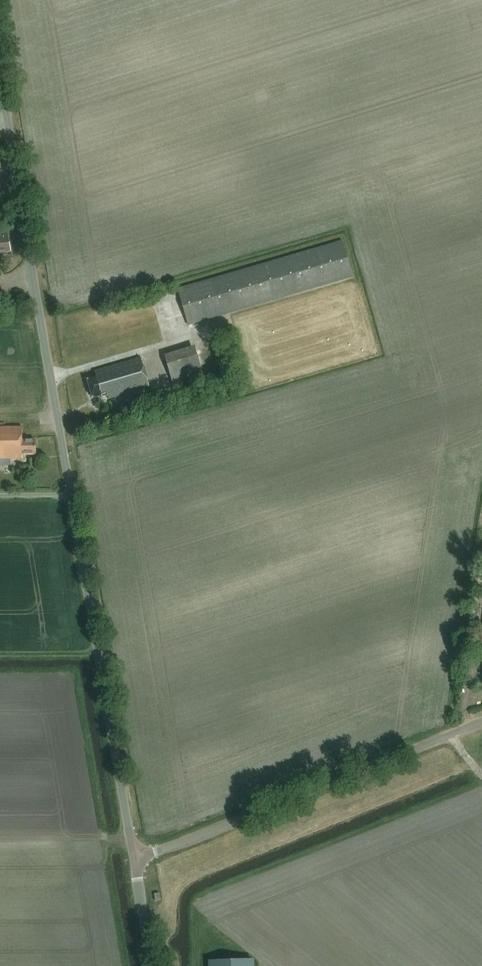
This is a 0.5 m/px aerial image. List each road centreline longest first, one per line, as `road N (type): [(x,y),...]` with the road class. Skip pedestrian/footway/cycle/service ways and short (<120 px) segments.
road 1 (residential): [(134,851),(0,89)]
road 2 (residential): [(134,851),(268,806),(481,715)]

